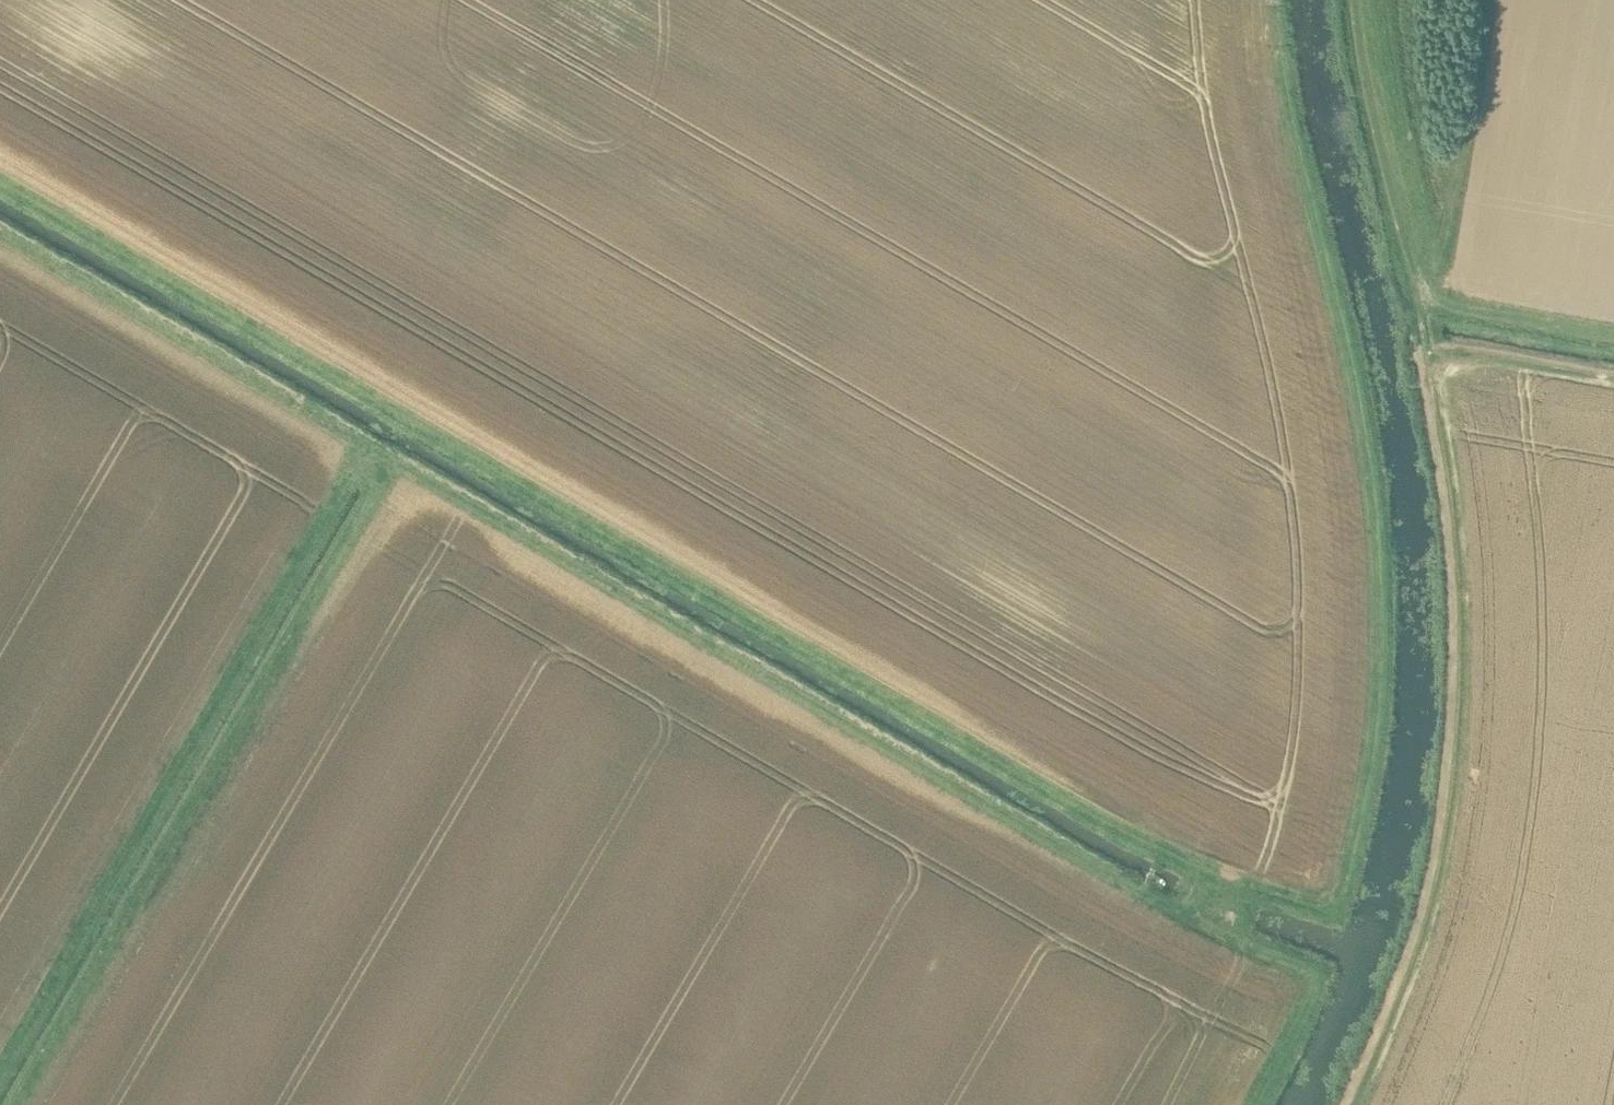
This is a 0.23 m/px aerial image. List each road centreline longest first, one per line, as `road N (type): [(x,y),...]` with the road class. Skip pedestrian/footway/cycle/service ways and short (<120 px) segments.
road 1 (track): [(1613,386),(1436,354),(1430,346),(1368,0)]

